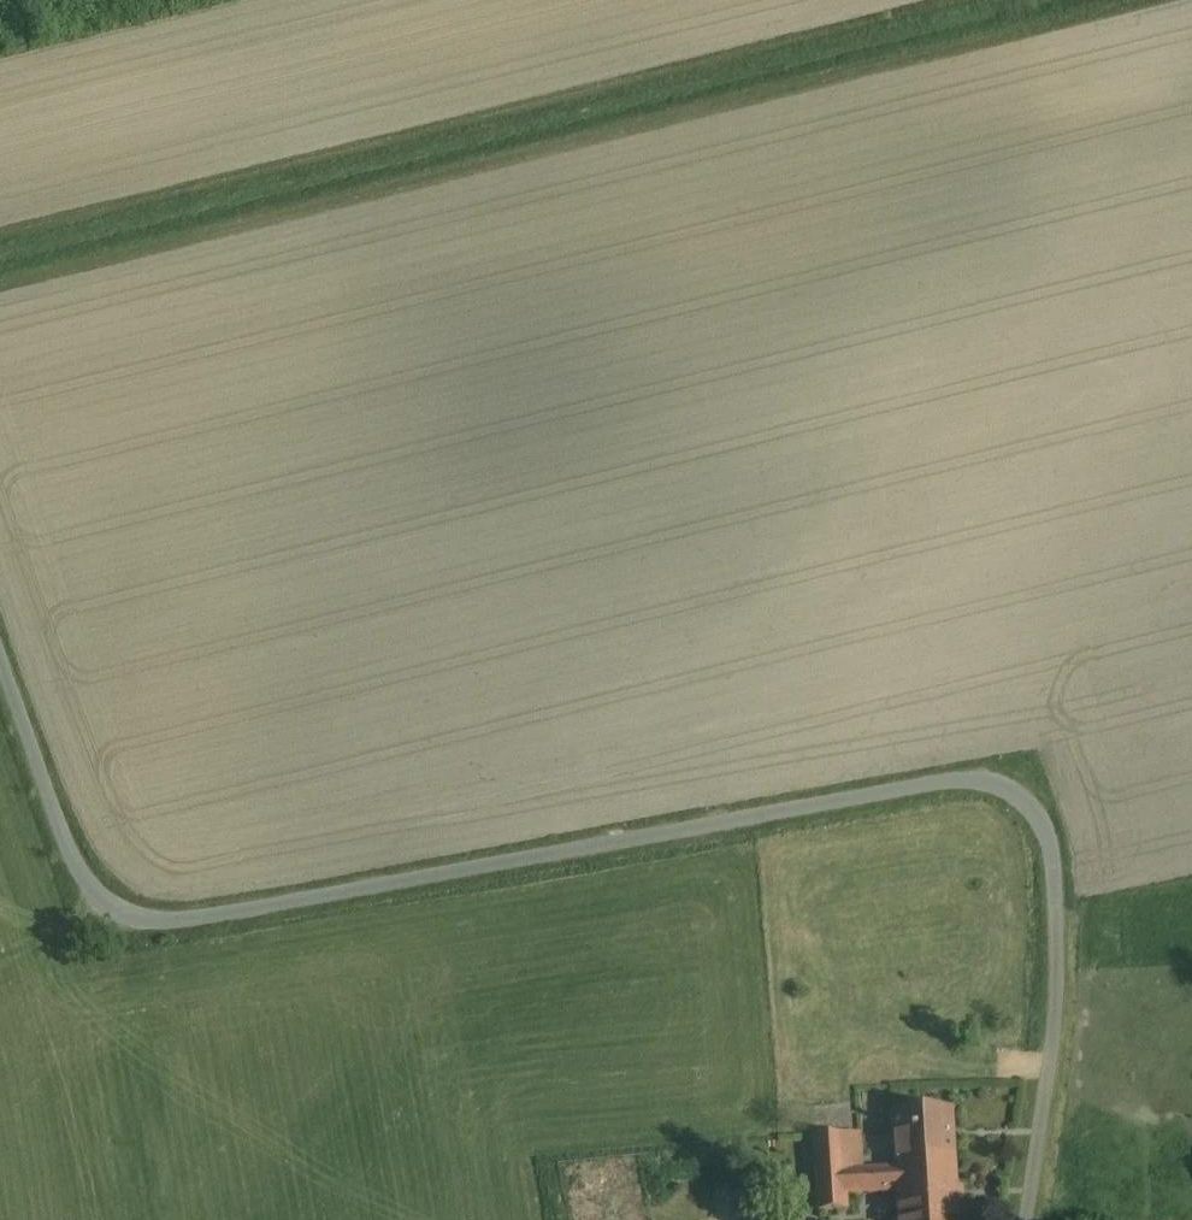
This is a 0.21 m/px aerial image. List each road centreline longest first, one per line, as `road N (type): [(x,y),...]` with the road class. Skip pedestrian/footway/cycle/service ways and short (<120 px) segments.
road 1 (unclassified): [(1029,1219),(1063,969),(1064,894),(1052,818),(1038,794),(1014,777),(938,773),(224,905),(101,905),(69,871),(0,681)]

